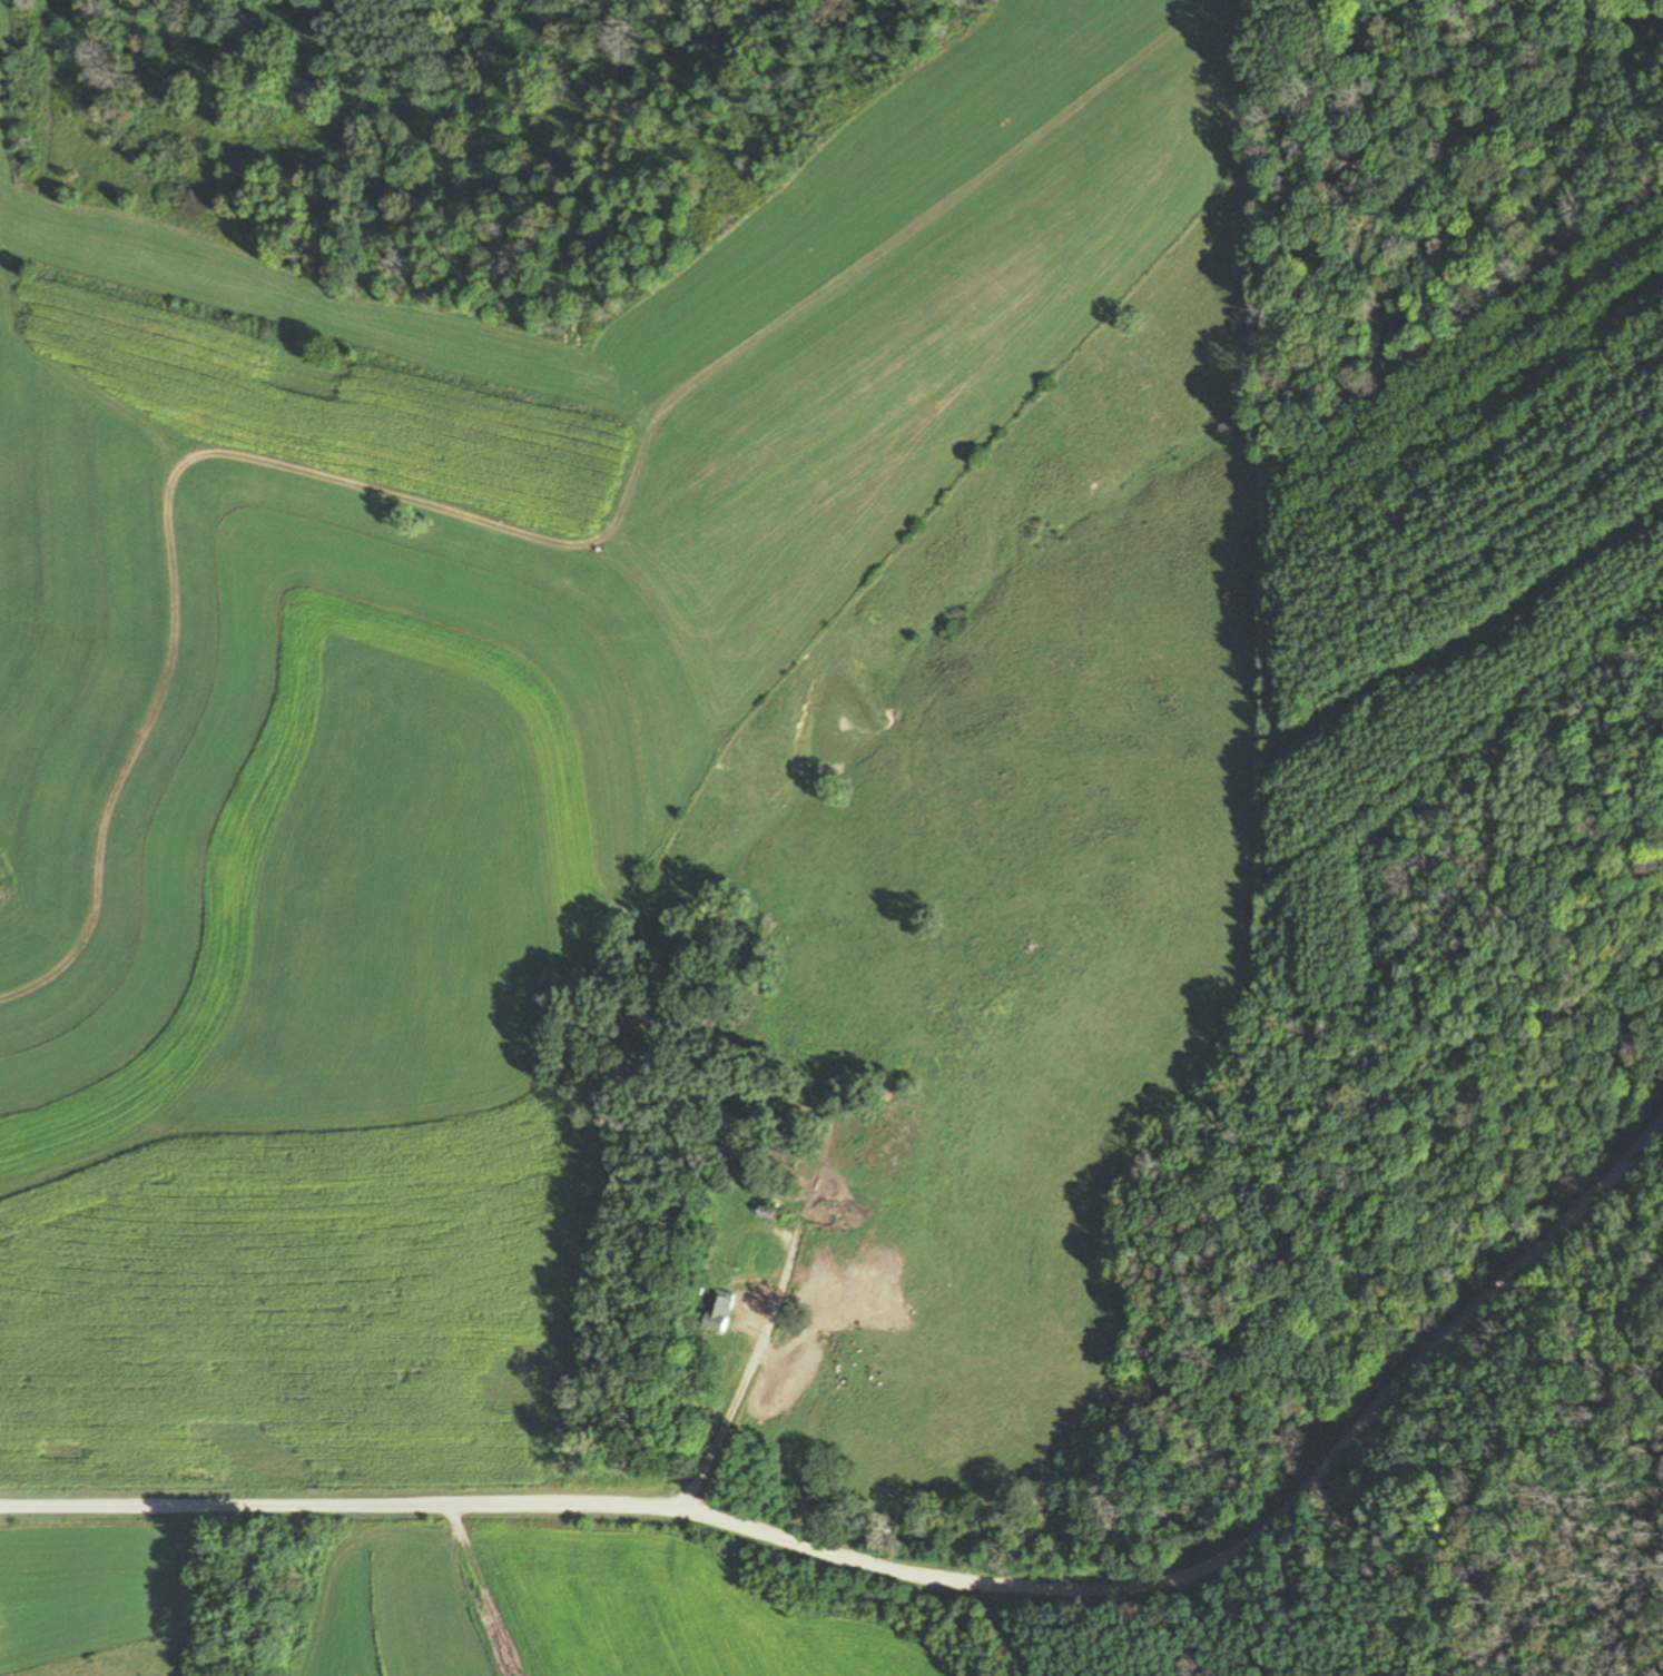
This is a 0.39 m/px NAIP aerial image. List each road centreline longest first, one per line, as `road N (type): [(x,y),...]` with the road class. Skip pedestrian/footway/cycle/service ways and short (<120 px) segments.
road 1 (residential): [(1662,1109),(1266,1526),(1171,1574),(1106,1584),(872,1575),(678,1505),(0,1505)]
road 2 (track): [(151,432),(205,434),(554,528),(581,528),(628,434),(682,387),(1206,6)]
road 3 (track): [(0,995),(53,965),(81,935),(91,818),(149,694),(164,618),(151,432),(95,412),(37,362),(8,279),(20,206)]

